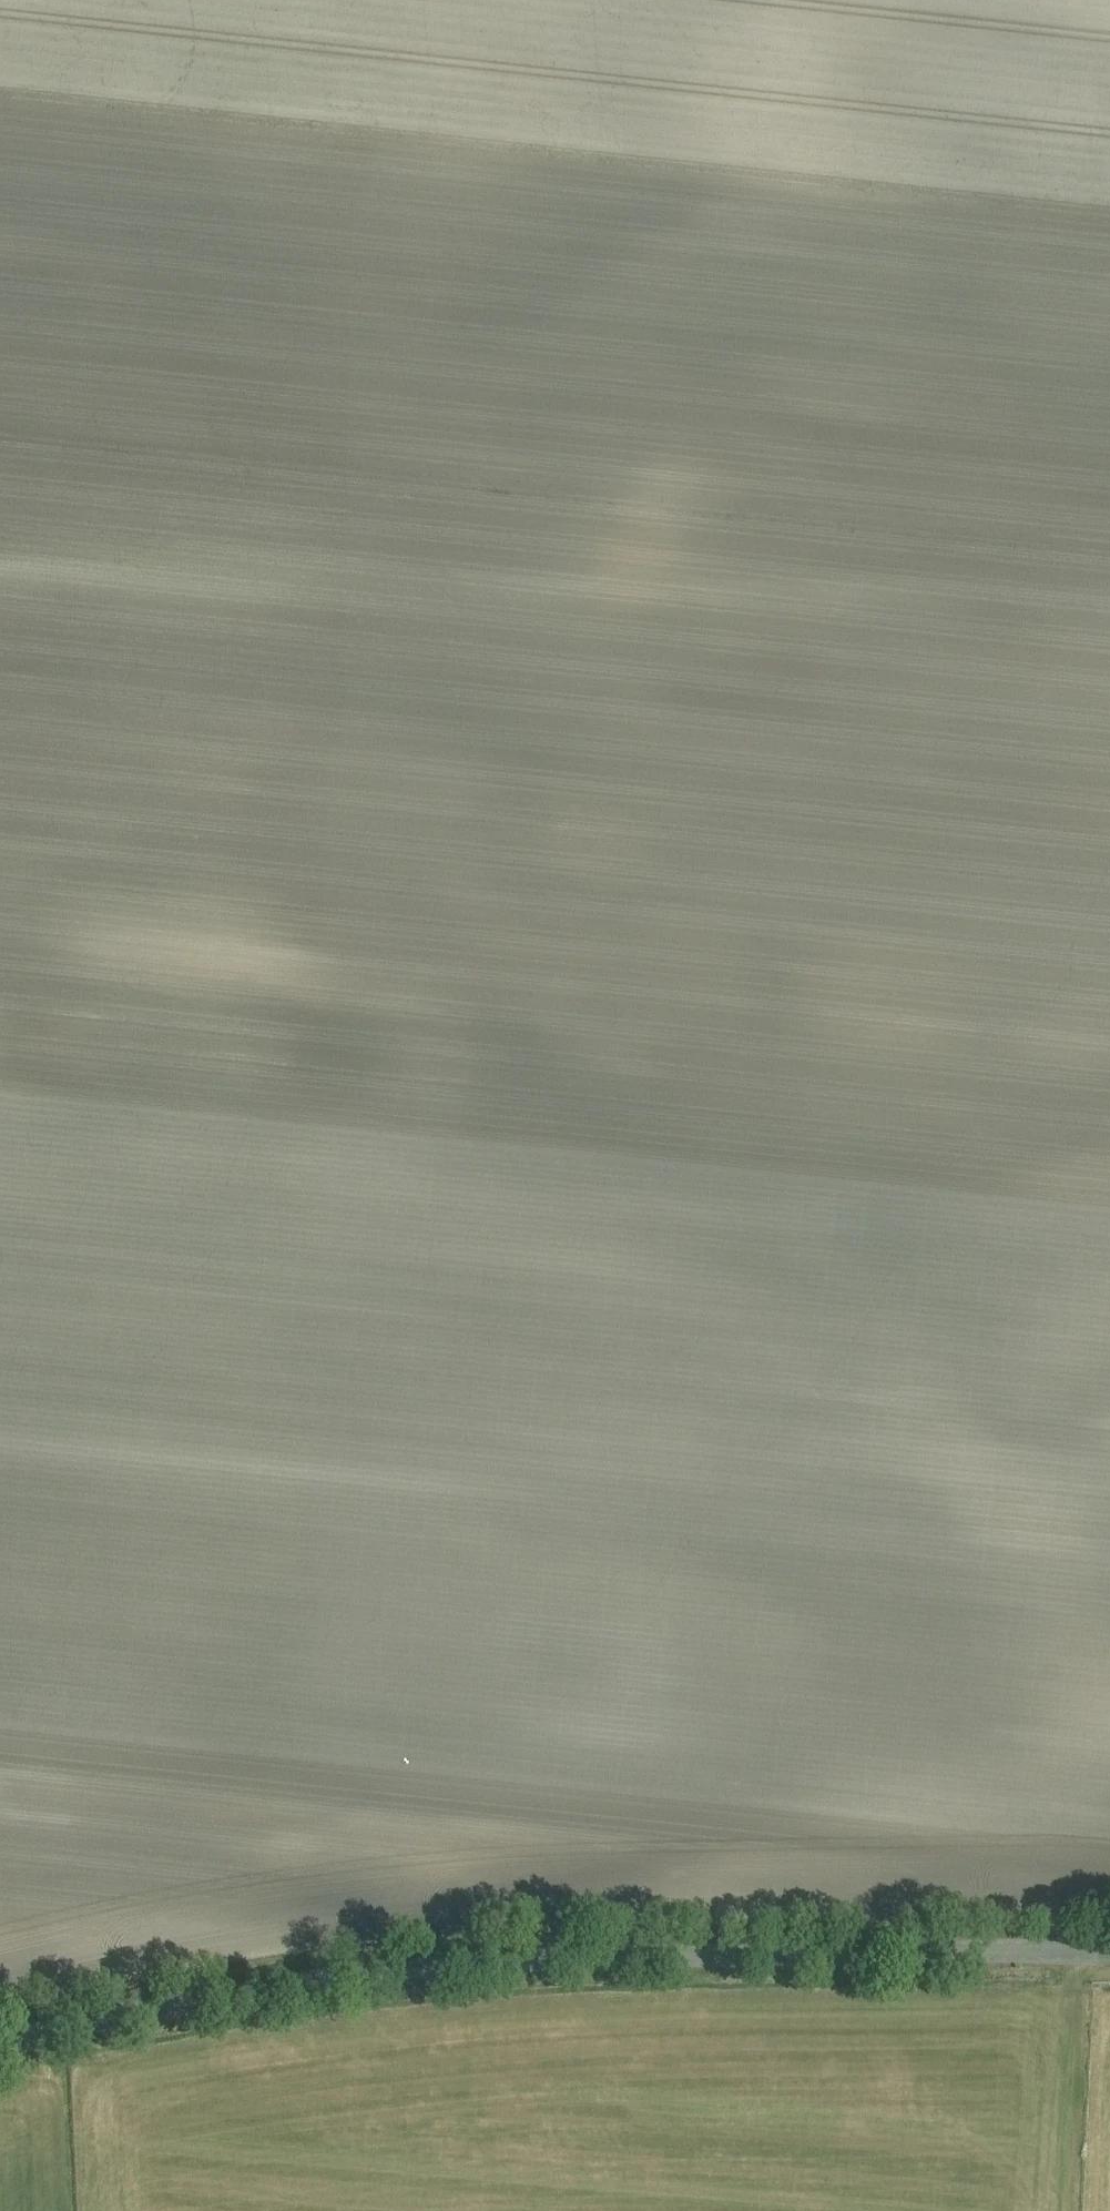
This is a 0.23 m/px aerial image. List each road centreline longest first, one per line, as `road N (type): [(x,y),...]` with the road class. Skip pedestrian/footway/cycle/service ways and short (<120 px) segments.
road 1 (tertiary): [(0,2045),(267,1990),(586,1958),(1109,1949)]

